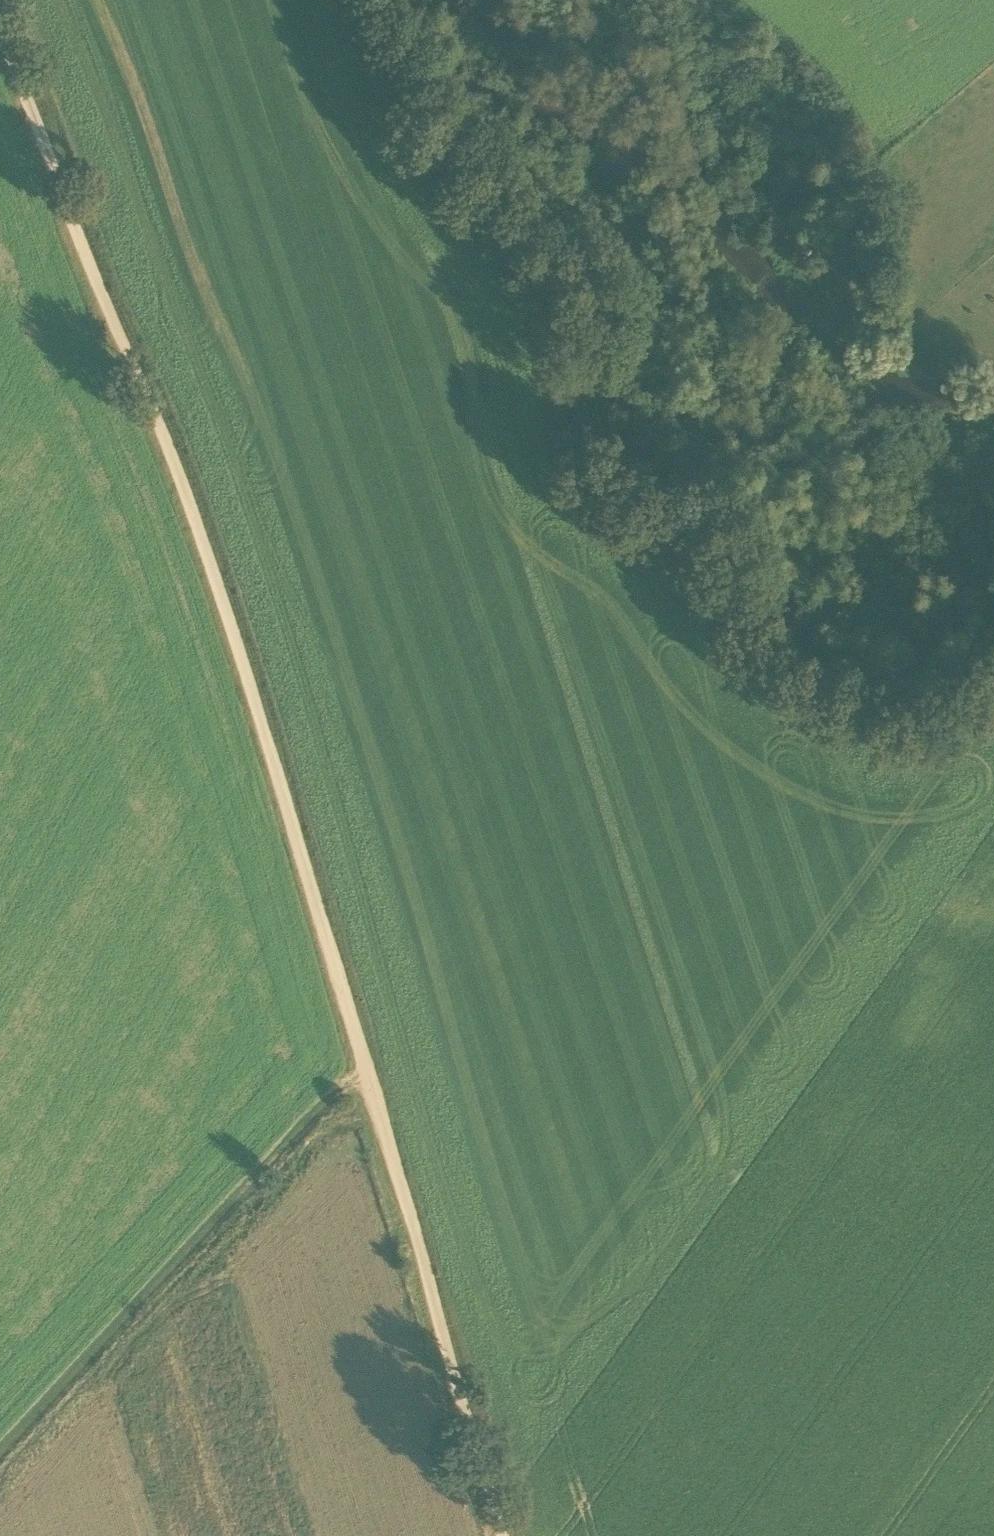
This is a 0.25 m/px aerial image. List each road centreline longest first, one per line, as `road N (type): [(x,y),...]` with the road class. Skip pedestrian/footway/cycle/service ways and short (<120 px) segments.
road 1 (track): [(369,1096),(247,688),(103,286),(0,54)]
road 2 (track): [(507,1535),(369,1096)]

